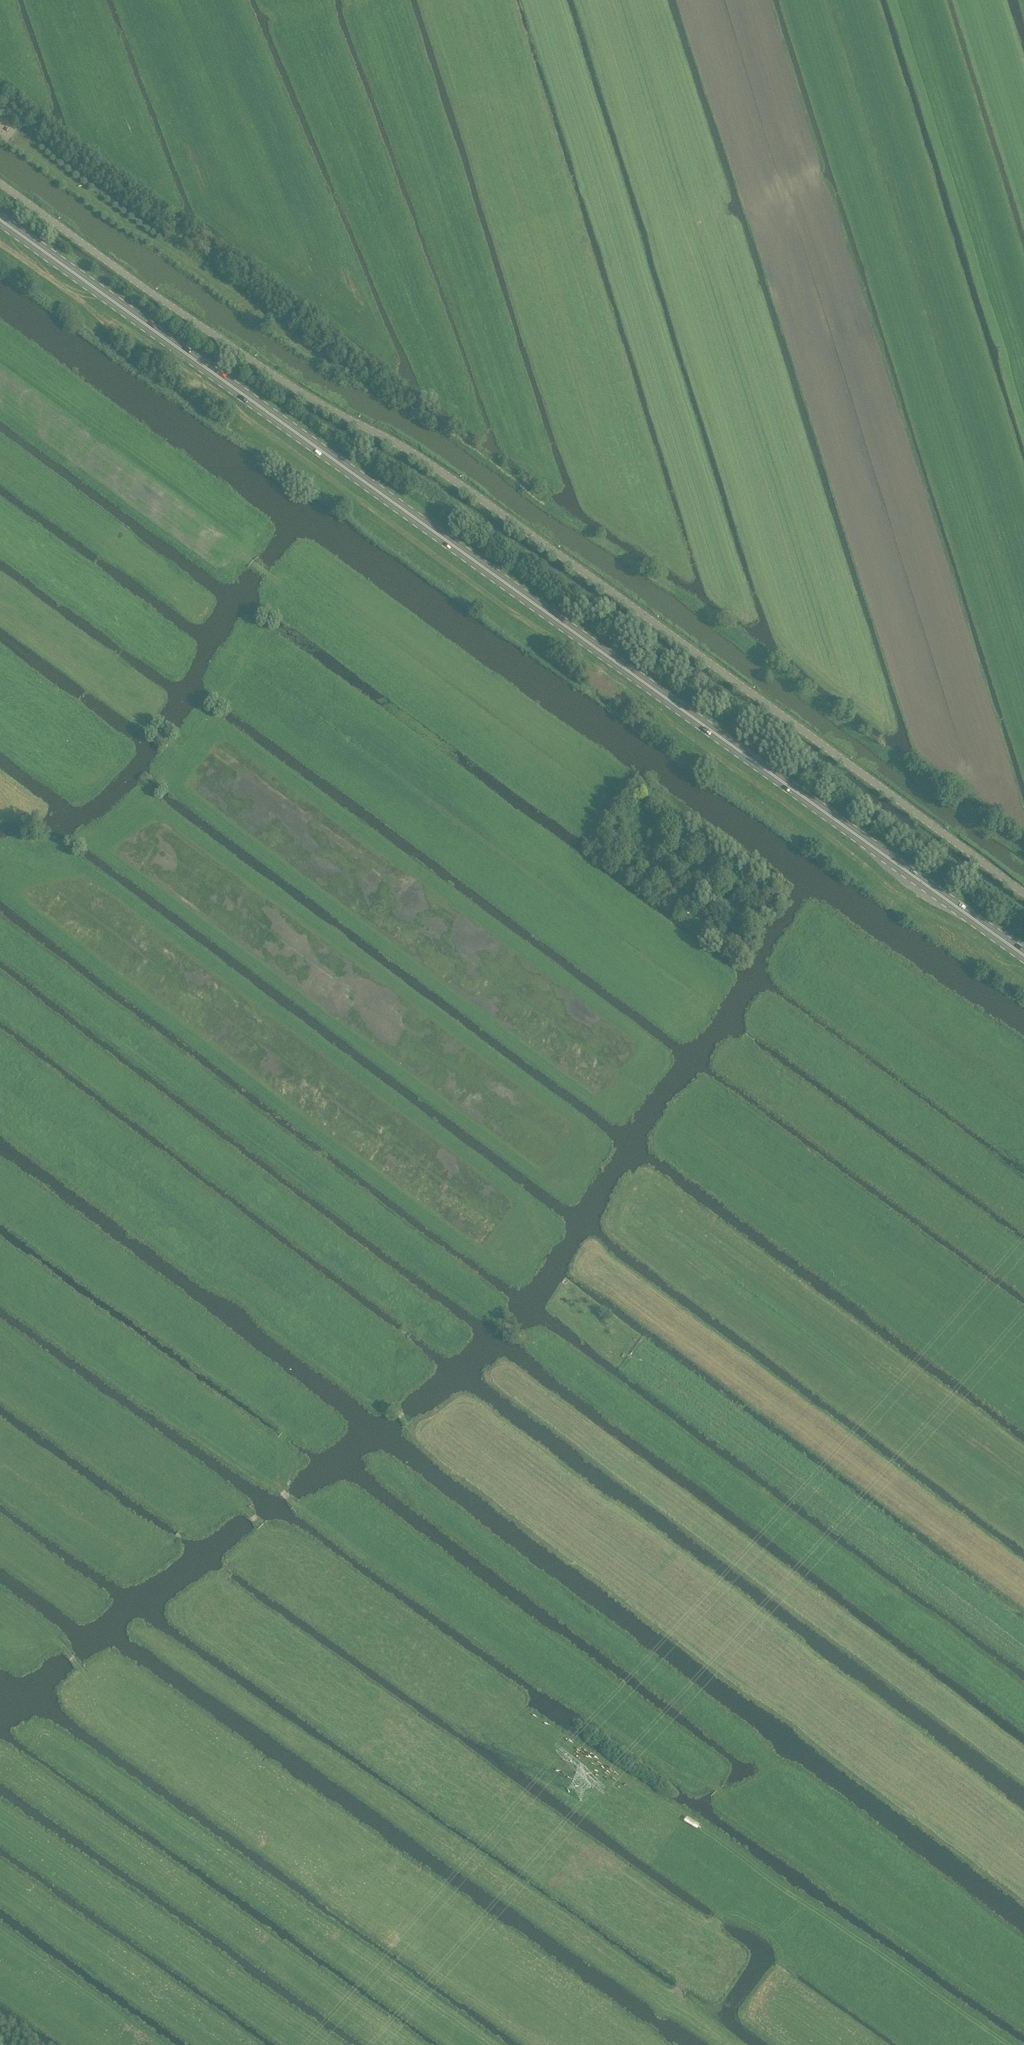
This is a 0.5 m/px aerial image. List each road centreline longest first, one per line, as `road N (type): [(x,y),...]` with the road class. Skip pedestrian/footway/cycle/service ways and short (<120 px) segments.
road 1 (primary): [(1023,955),(0,219)]
road 2 (unclassified): [(1023,893),(458,483),(273,377),(0,183)]

